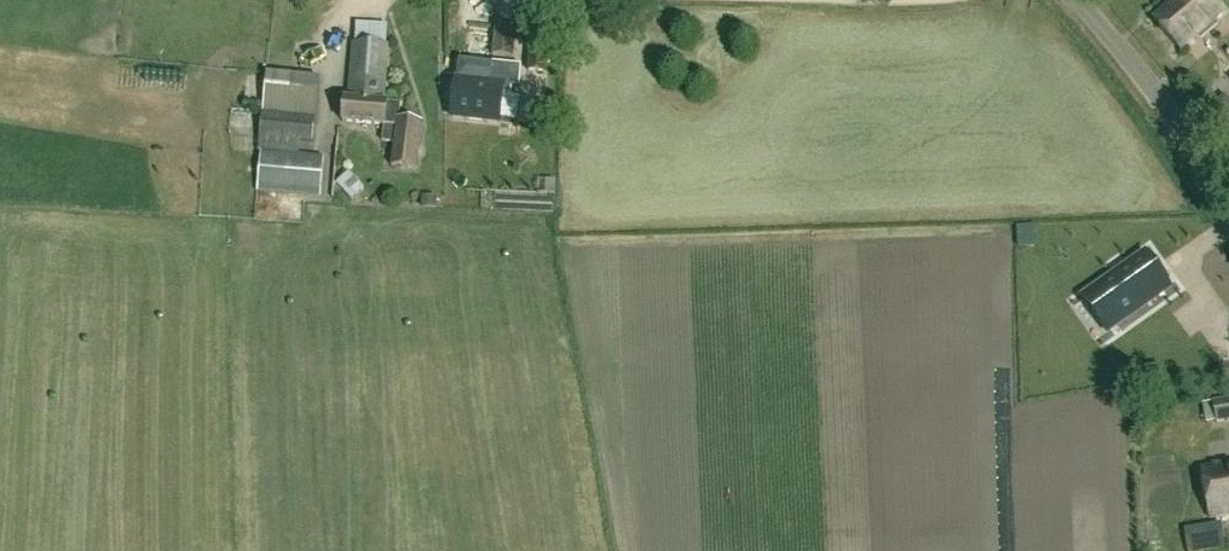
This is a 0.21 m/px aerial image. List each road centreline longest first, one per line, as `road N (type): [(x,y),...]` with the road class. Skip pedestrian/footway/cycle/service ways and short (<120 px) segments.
road 1 (unclassified): [(1228,206),(1145,80),(1079,0)]

